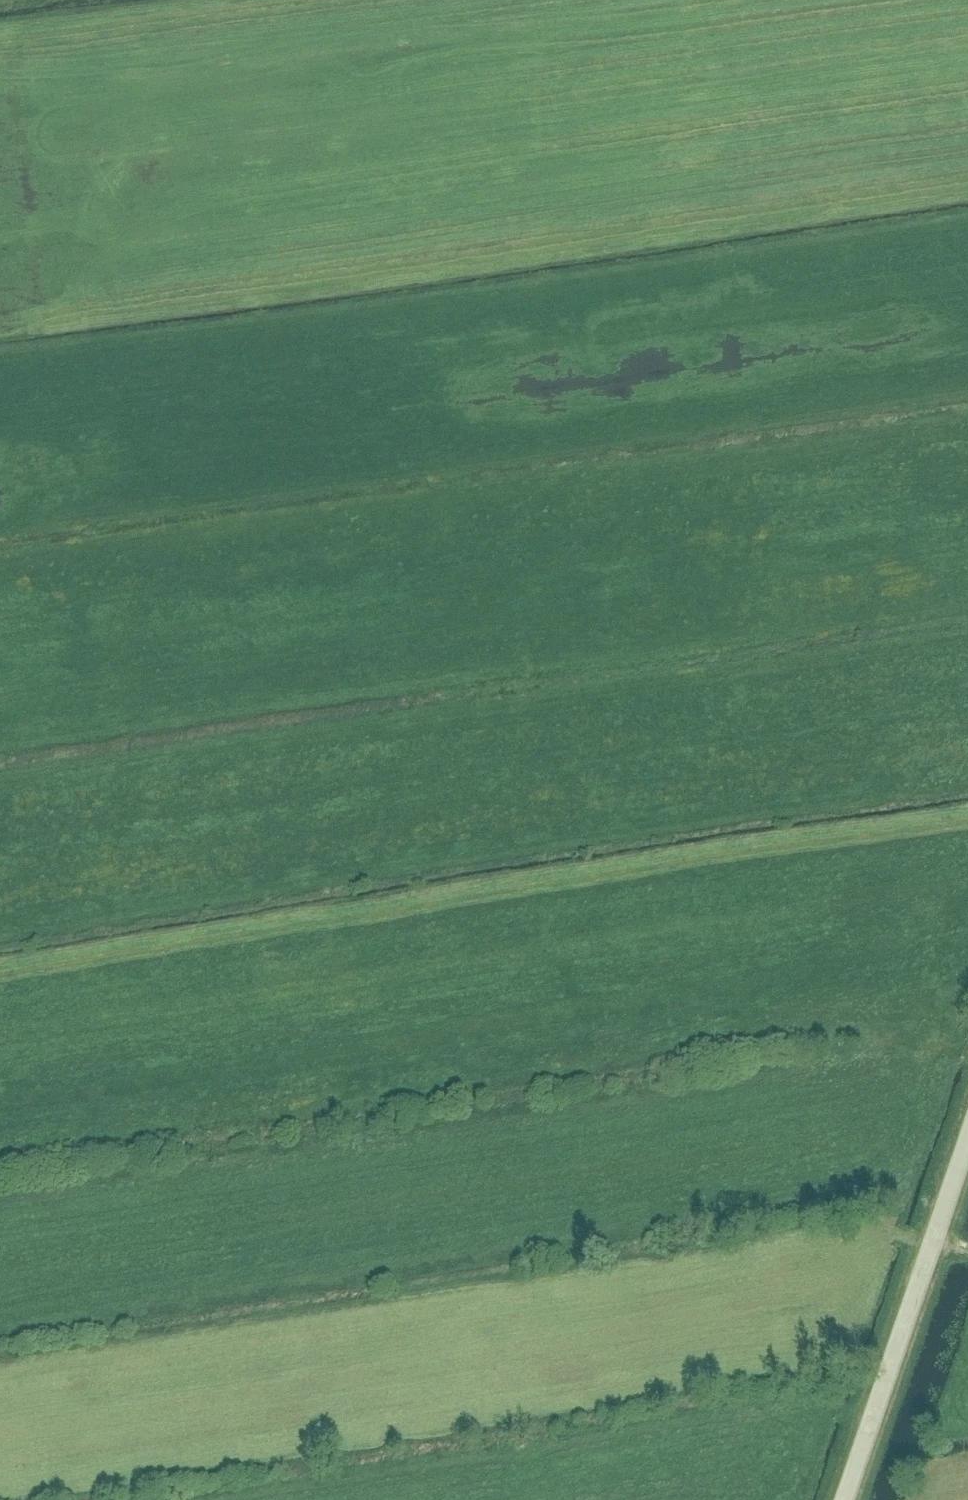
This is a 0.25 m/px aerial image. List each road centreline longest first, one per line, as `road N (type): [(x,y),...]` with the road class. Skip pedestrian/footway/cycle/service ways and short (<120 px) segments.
road 1 (unclassified): [(840,1499),(967,1129)]

